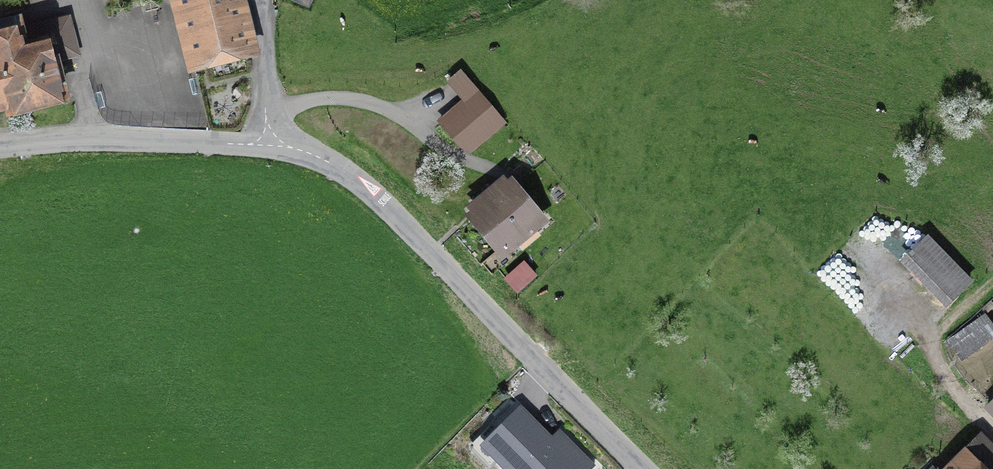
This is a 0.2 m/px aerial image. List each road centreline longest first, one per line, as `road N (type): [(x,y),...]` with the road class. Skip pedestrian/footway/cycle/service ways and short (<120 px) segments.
road 1 (residential): [(670,468),(366,189),(291,143),(0,157)]
road 2 (track): [(992,283),(934,338),(945,369),(992,436)]

